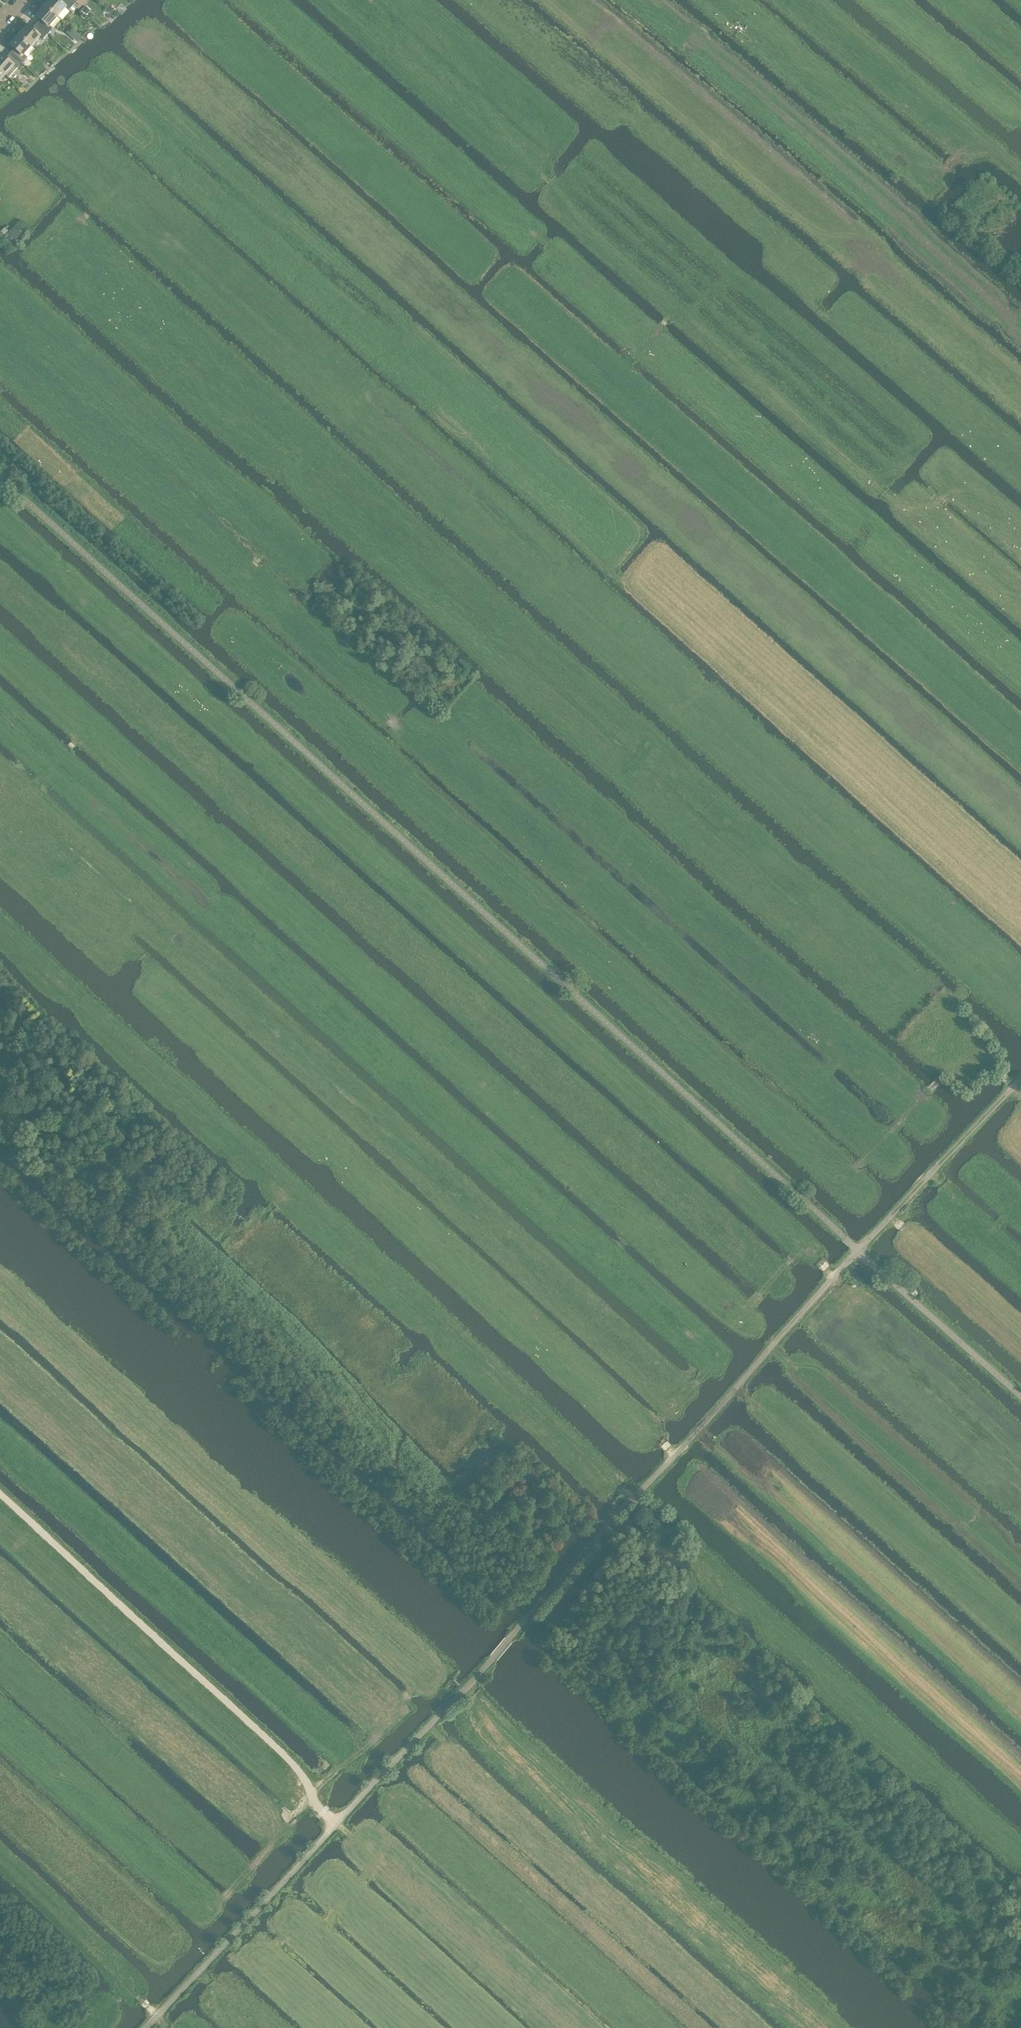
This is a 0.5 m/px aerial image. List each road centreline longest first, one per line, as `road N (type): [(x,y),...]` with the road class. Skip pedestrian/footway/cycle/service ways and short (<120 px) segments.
road 1 (unclassified): [(143,2027),(1020,1079)]
road 2 (track): [(0,1494),(288,1757),(319,1806),(378,1863)]
road 3 (track): [(1020,1094),(987,1059),(966,1061),(857,1166)]
road 4 (track): [(835,1275),(808,1250),(745,1310),(728,1312),(704,1291)]
road 5 (track): [(987,1059),(892,950)]

